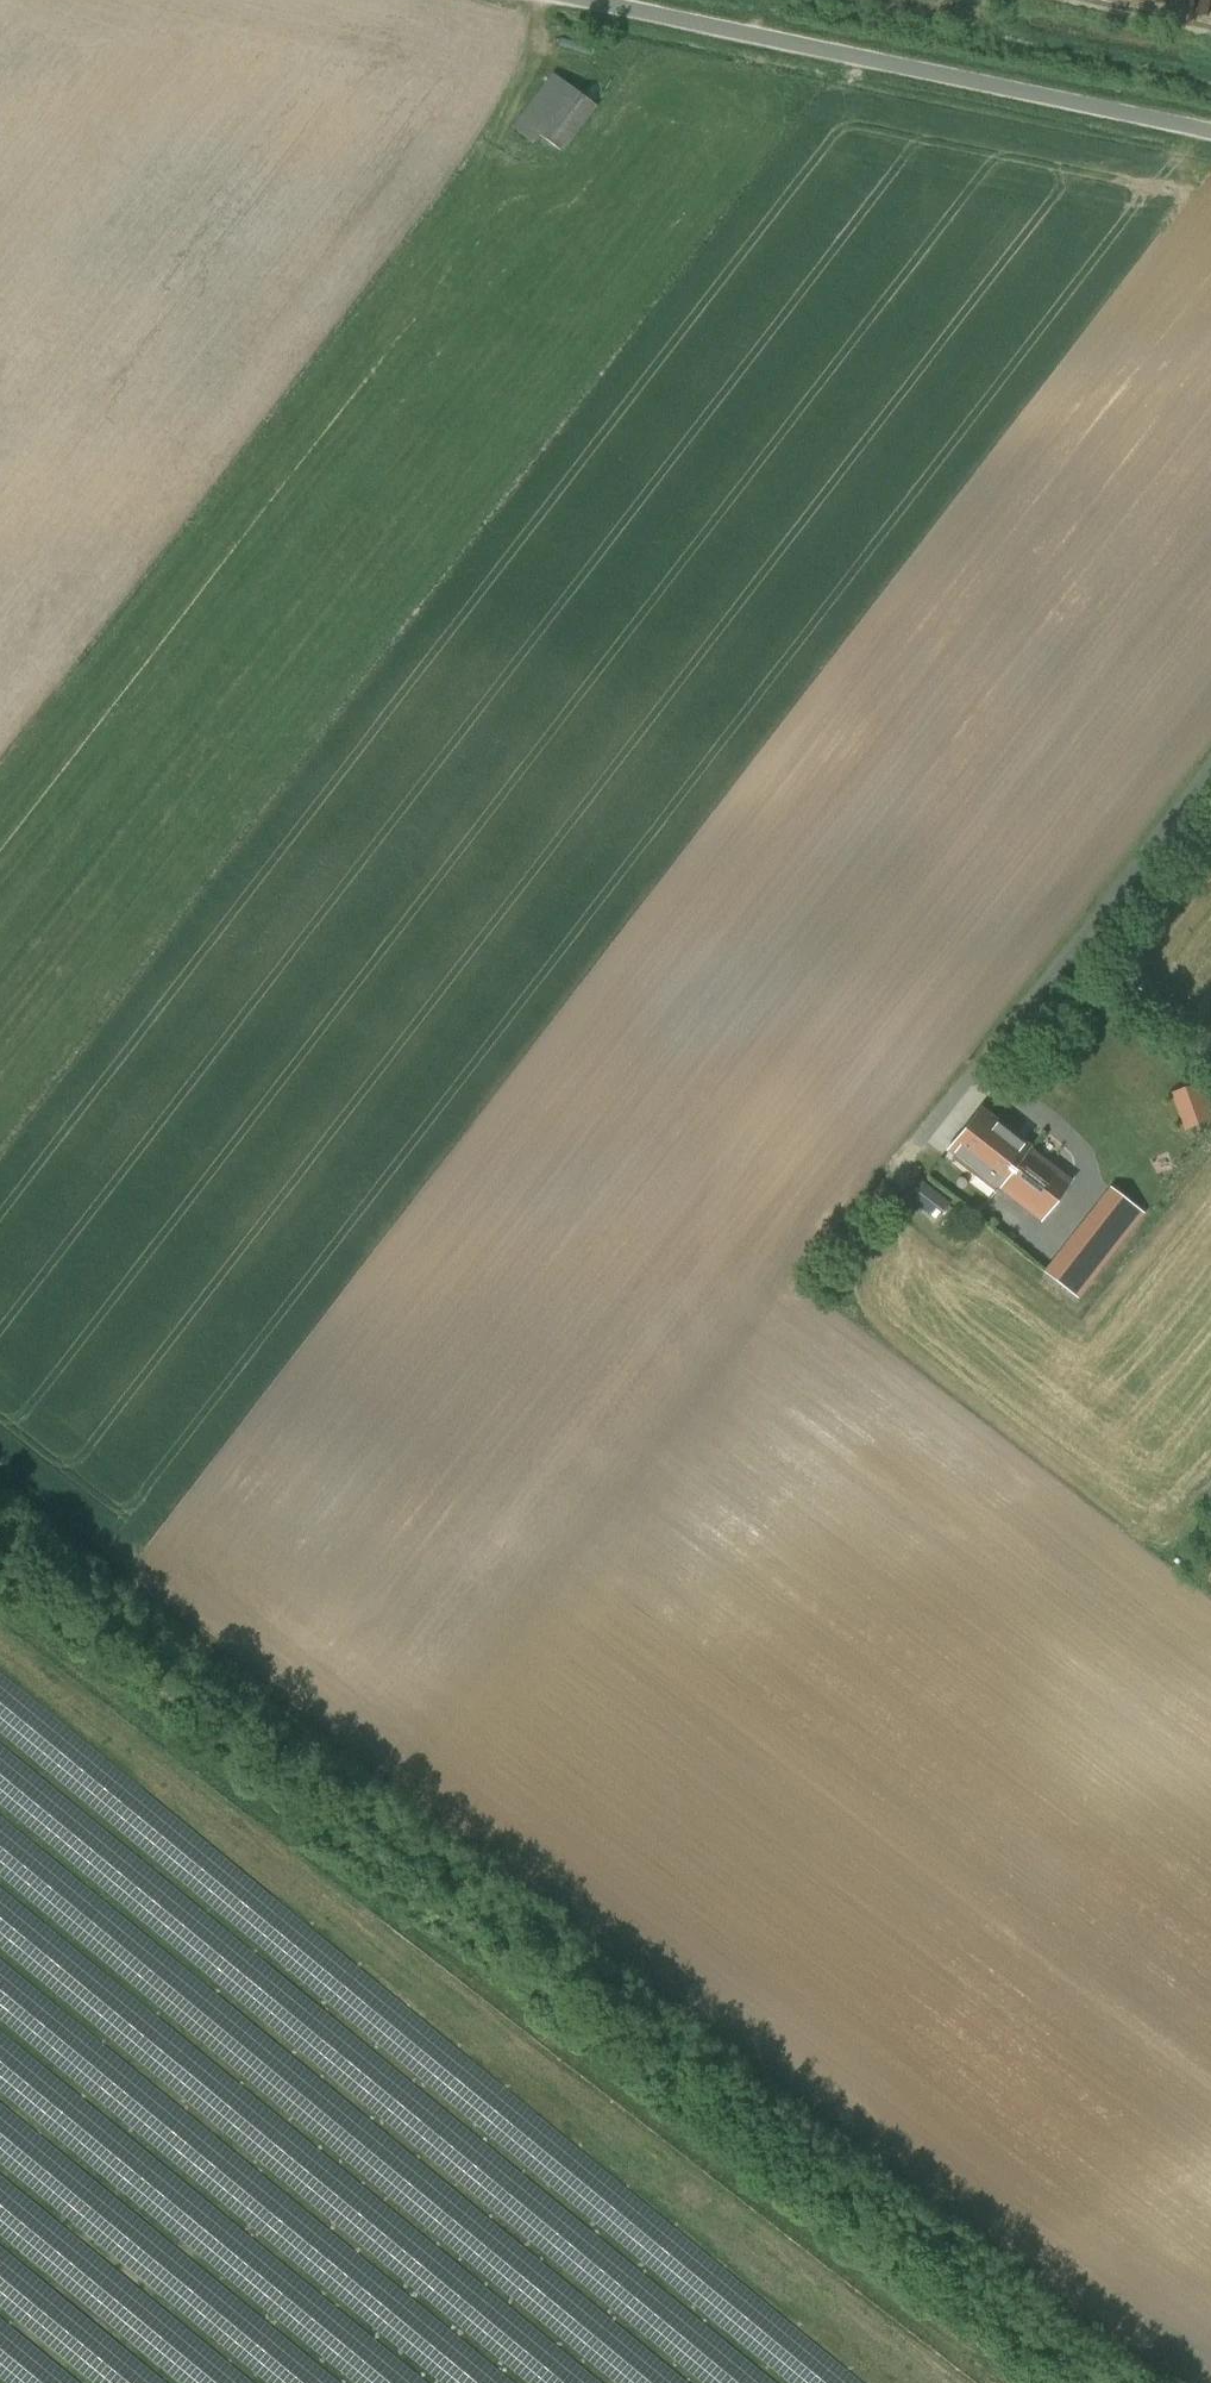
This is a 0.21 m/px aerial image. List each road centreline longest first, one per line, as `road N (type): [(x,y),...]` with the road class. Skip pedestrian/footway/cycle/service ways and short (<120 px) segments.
road 1 (unclassified): [(1210,150),(545,0)]

